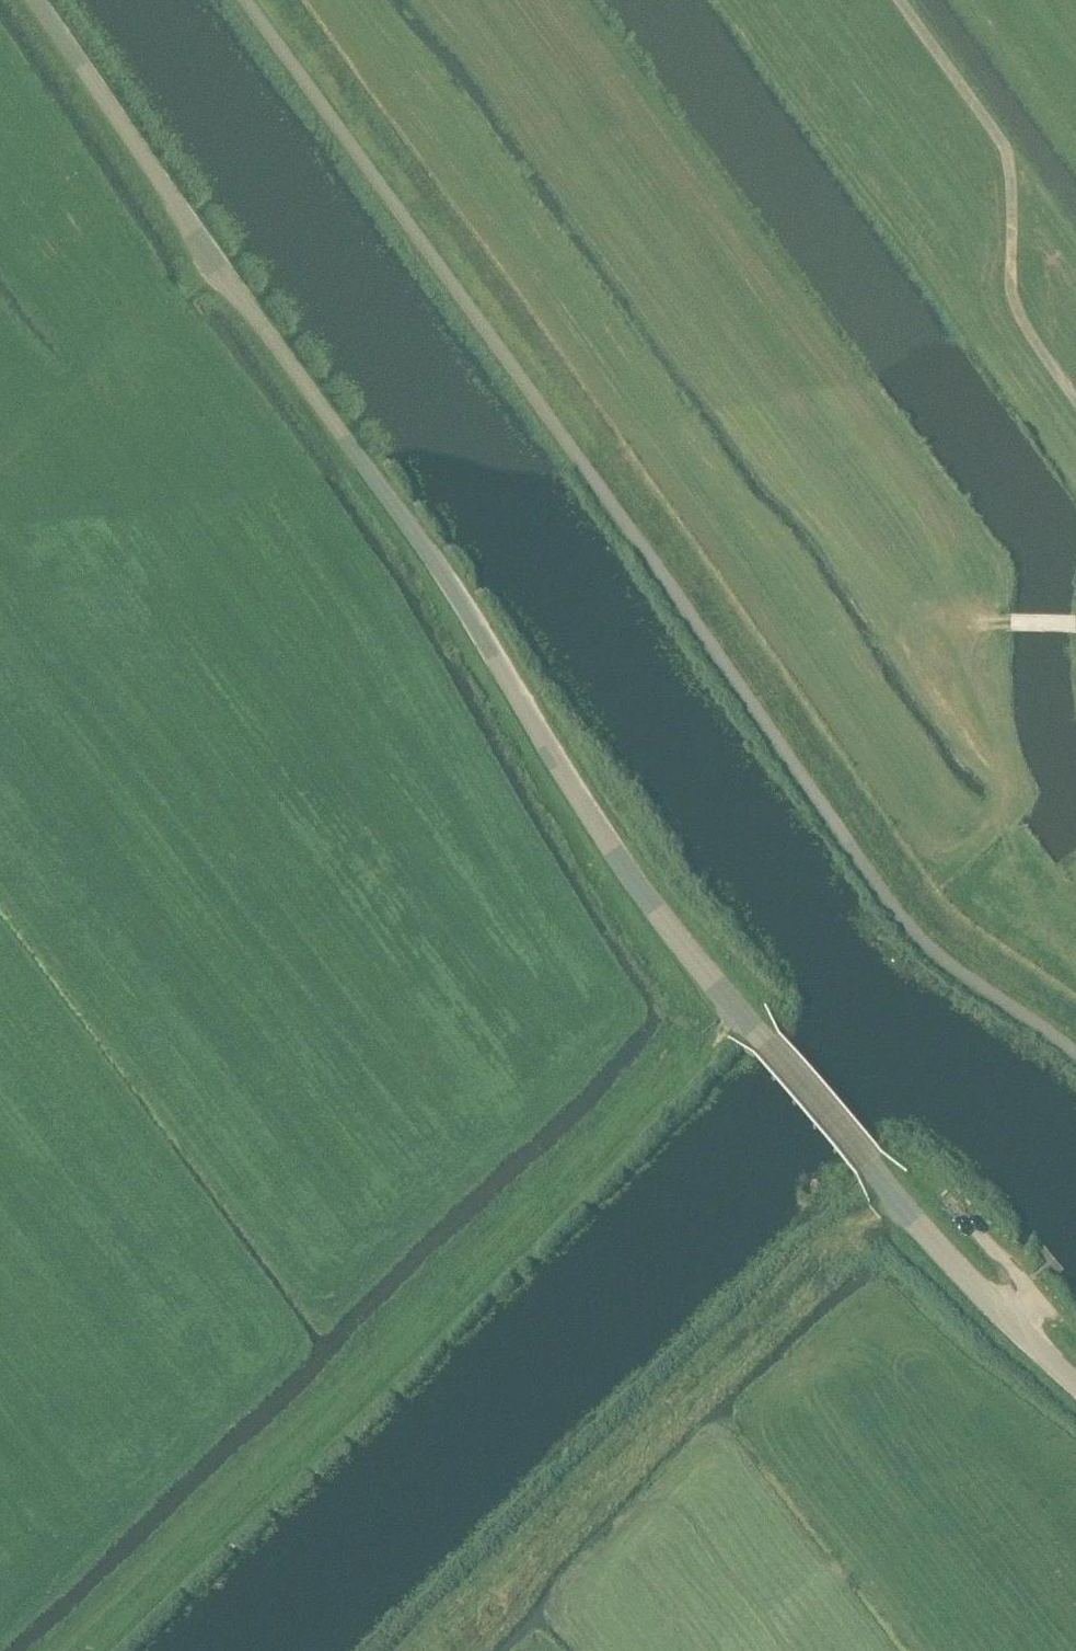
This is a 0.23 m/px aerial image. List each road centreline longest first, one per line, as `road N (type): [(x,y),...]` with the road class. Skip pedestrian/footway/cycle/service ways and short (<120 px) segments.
road 1 (tertiary): [(1075,1384),(811,1102),(617,856),(437,572),(30,0)]
road 2 (unclassified): [(1075,1054),(909,928),(246,0)]
road 3 (track): [(1075,402),(1011,293),(1004,145),(900,0)]
road 4 (track): [(0,483),(214,262)]
road 5 (track): [(998,815),(1007,785),(976,648),(983,627),(1075,624)]

